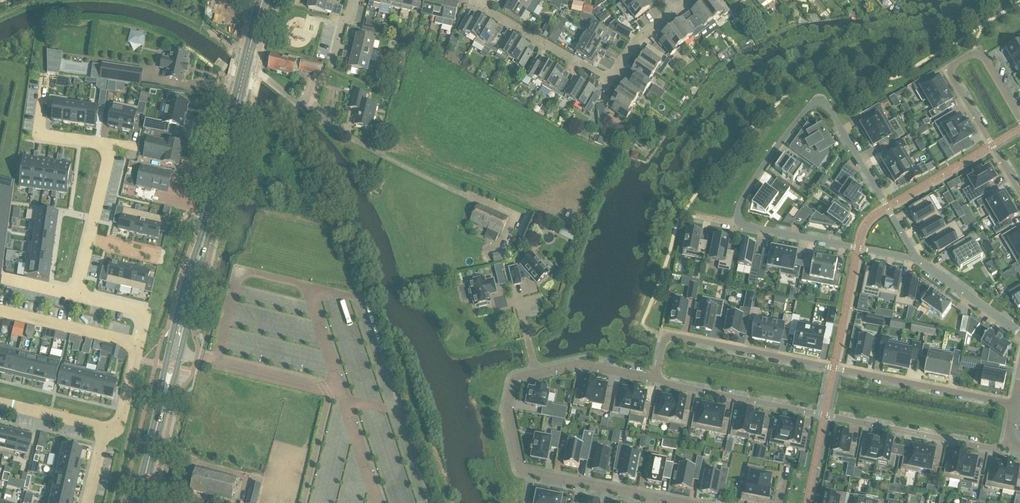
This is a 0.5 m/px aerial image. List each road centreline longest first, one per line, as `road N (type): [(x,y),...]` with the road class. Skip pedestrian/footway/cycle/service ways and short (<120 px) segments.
road 1 (secondary): [(140,502),(263,0)]
road 2 (residential): [(1016,405),(672,336),(662,344),(656,380)]
road 3 (residential): [(656,380),(574,364),(515,380),(508,412),(524,472),(680,502)]
road 4 (residential): [(656,380),(995,448),(1009,444)]
road 5 (residential): [(918,260),(820,102),(759,172),(737,224)]
road 6 (residential): [(1019,118),(983,56),(954,65),(952,76),(1019,191)]
road 7 (residential): [(486,0),(489,11),(600,79),(618,72),(673,11)]
road 8 (residential): [(88,242),(109,155),(99,143),(36,138),(44,79)]
road 9 (residential): [(737,224),(918,260)]
road 10 (residential): [(139,342),(0,311)]
road 11 (residential): [(1019,333),(918,260)]

